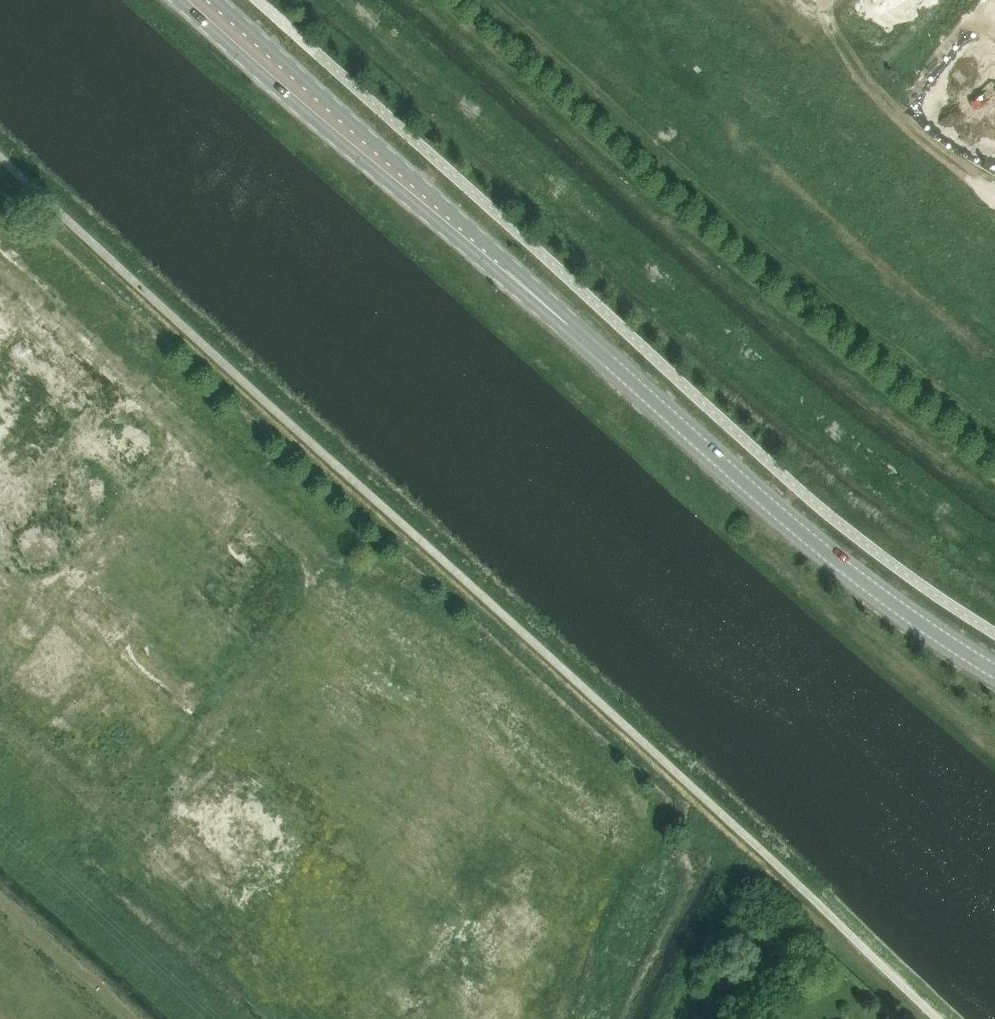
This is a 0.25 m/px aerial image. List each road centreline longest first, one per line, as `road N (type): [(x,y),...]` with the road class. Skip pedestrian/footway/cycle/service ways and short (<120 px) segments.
road 1 (secondary): [(994,676),(780,517),(201,0)]

